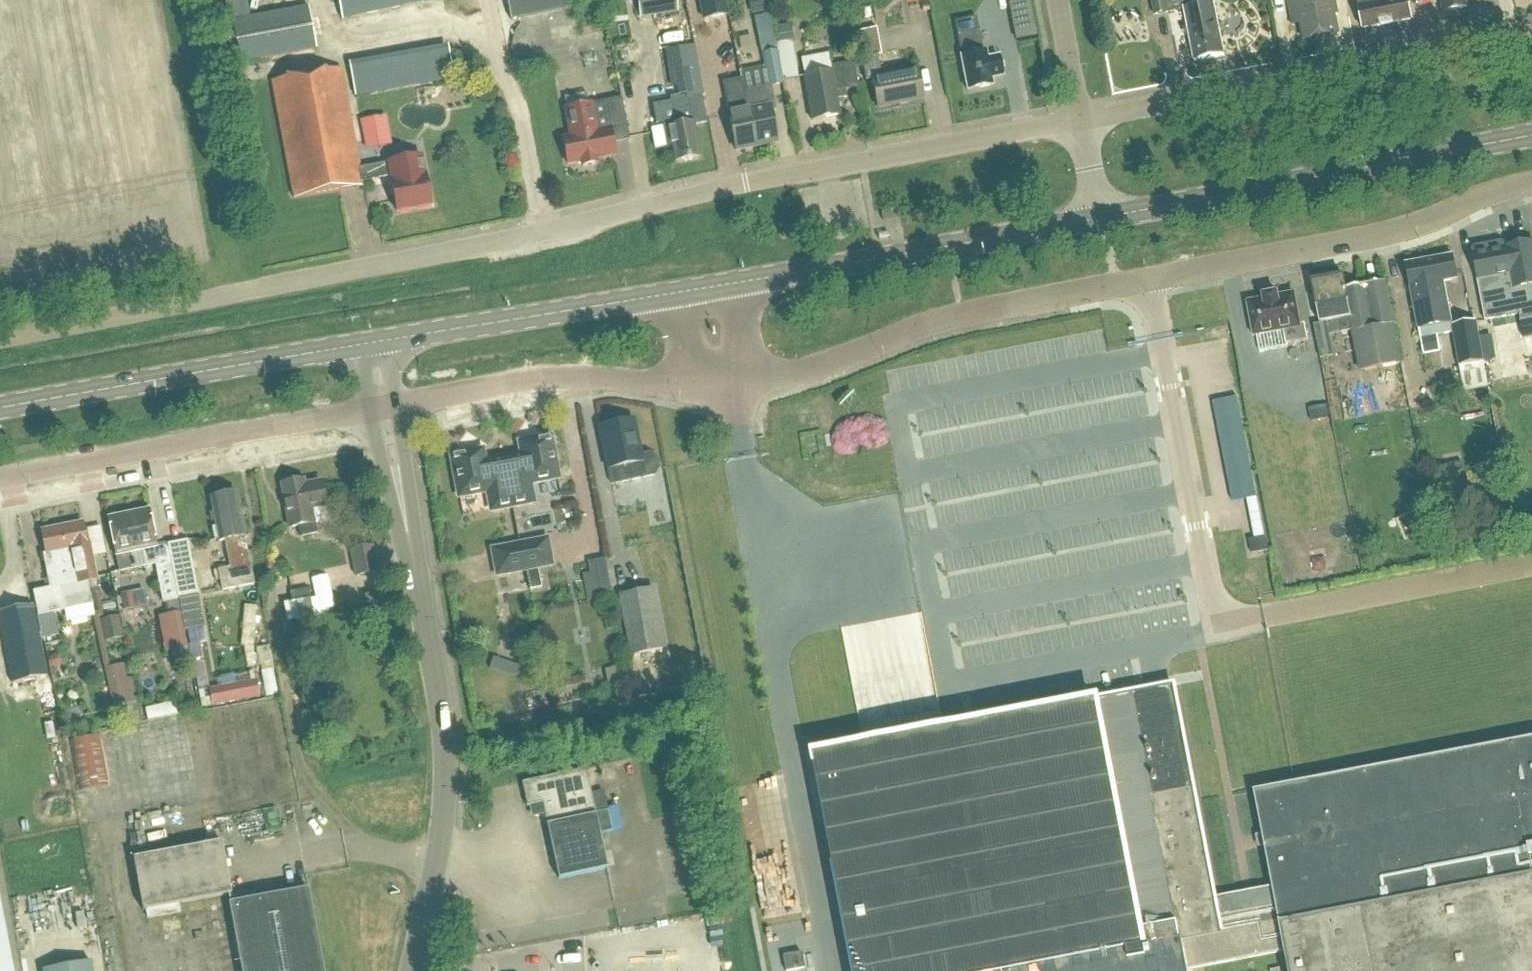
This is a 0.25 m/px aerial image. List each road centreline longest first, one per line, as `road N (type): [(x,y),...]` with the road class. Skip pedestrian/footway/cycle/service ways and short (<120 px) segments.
road 1 (unclassified): [(0,341),(1082,121)]
road 2 (residential): [(1531,183),(1394,232),(935,323),(732,393)]
road 3 (residential): [(1082,121),(1531,34)]
road 4 (unclassified): [(411,970),(444,785),(405,523)]
road 5 (secondary): [(1102,218),(1531,137)]
road 6 (secondary): [(729,285),(1102,218)]
road 7 (residential): [(0,480),(369,411)]
road 8 (secondary): [(0,410),(355,348)]
road 9 (residential): [(394,407),(590,378),(732,393)]
road 10 (secondary): [(382,343),(681,293)]
road 11 (unclassified): [(1082,121),(1058,0)]

